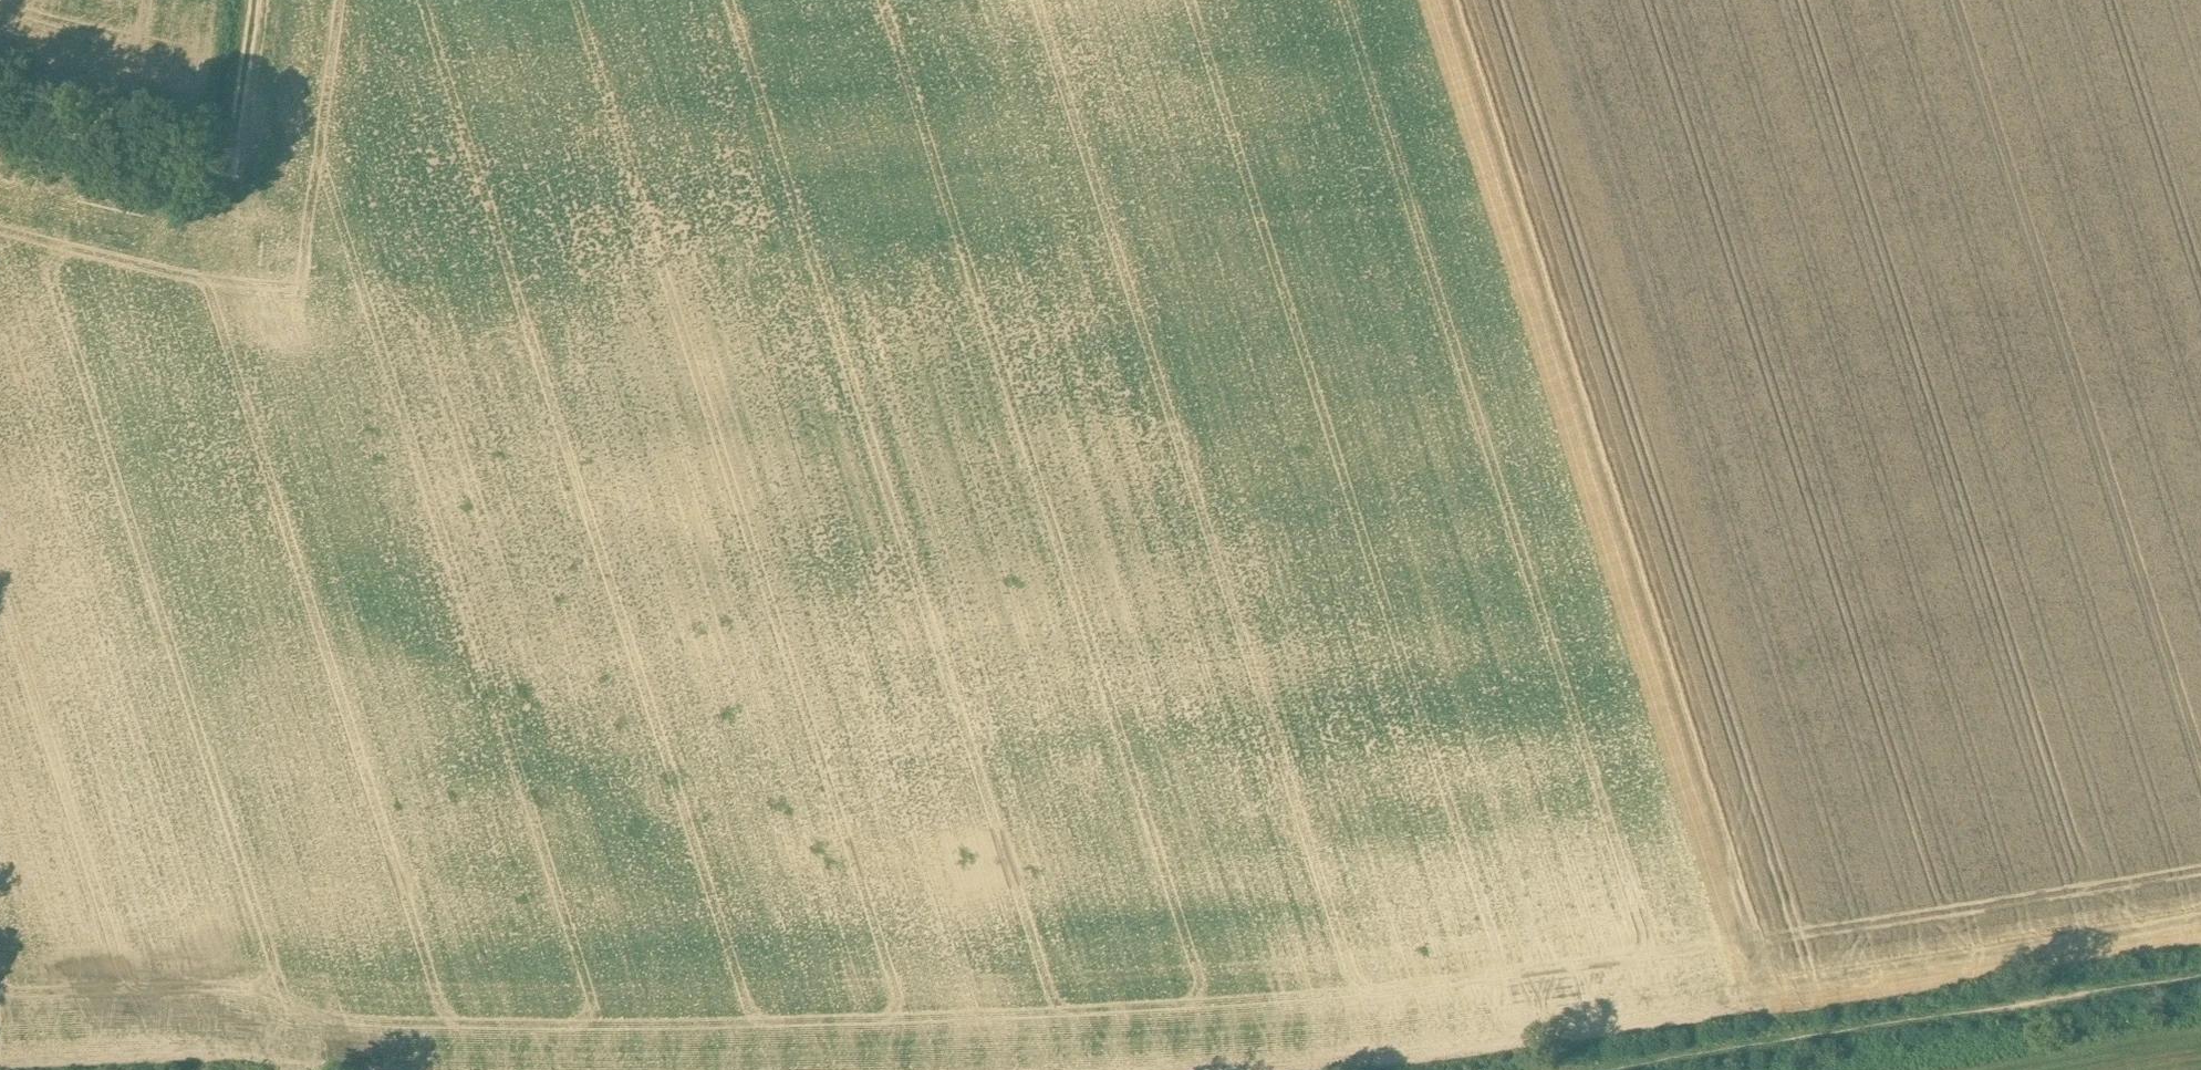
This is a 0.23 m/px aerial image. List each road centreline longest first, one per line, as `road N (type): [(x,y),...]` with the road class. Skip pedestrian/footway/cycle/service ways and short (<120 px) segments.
road 1 (unclassified): [(234,168),(0,120)]
road 2 (track): [(257,0),(234,168)]

